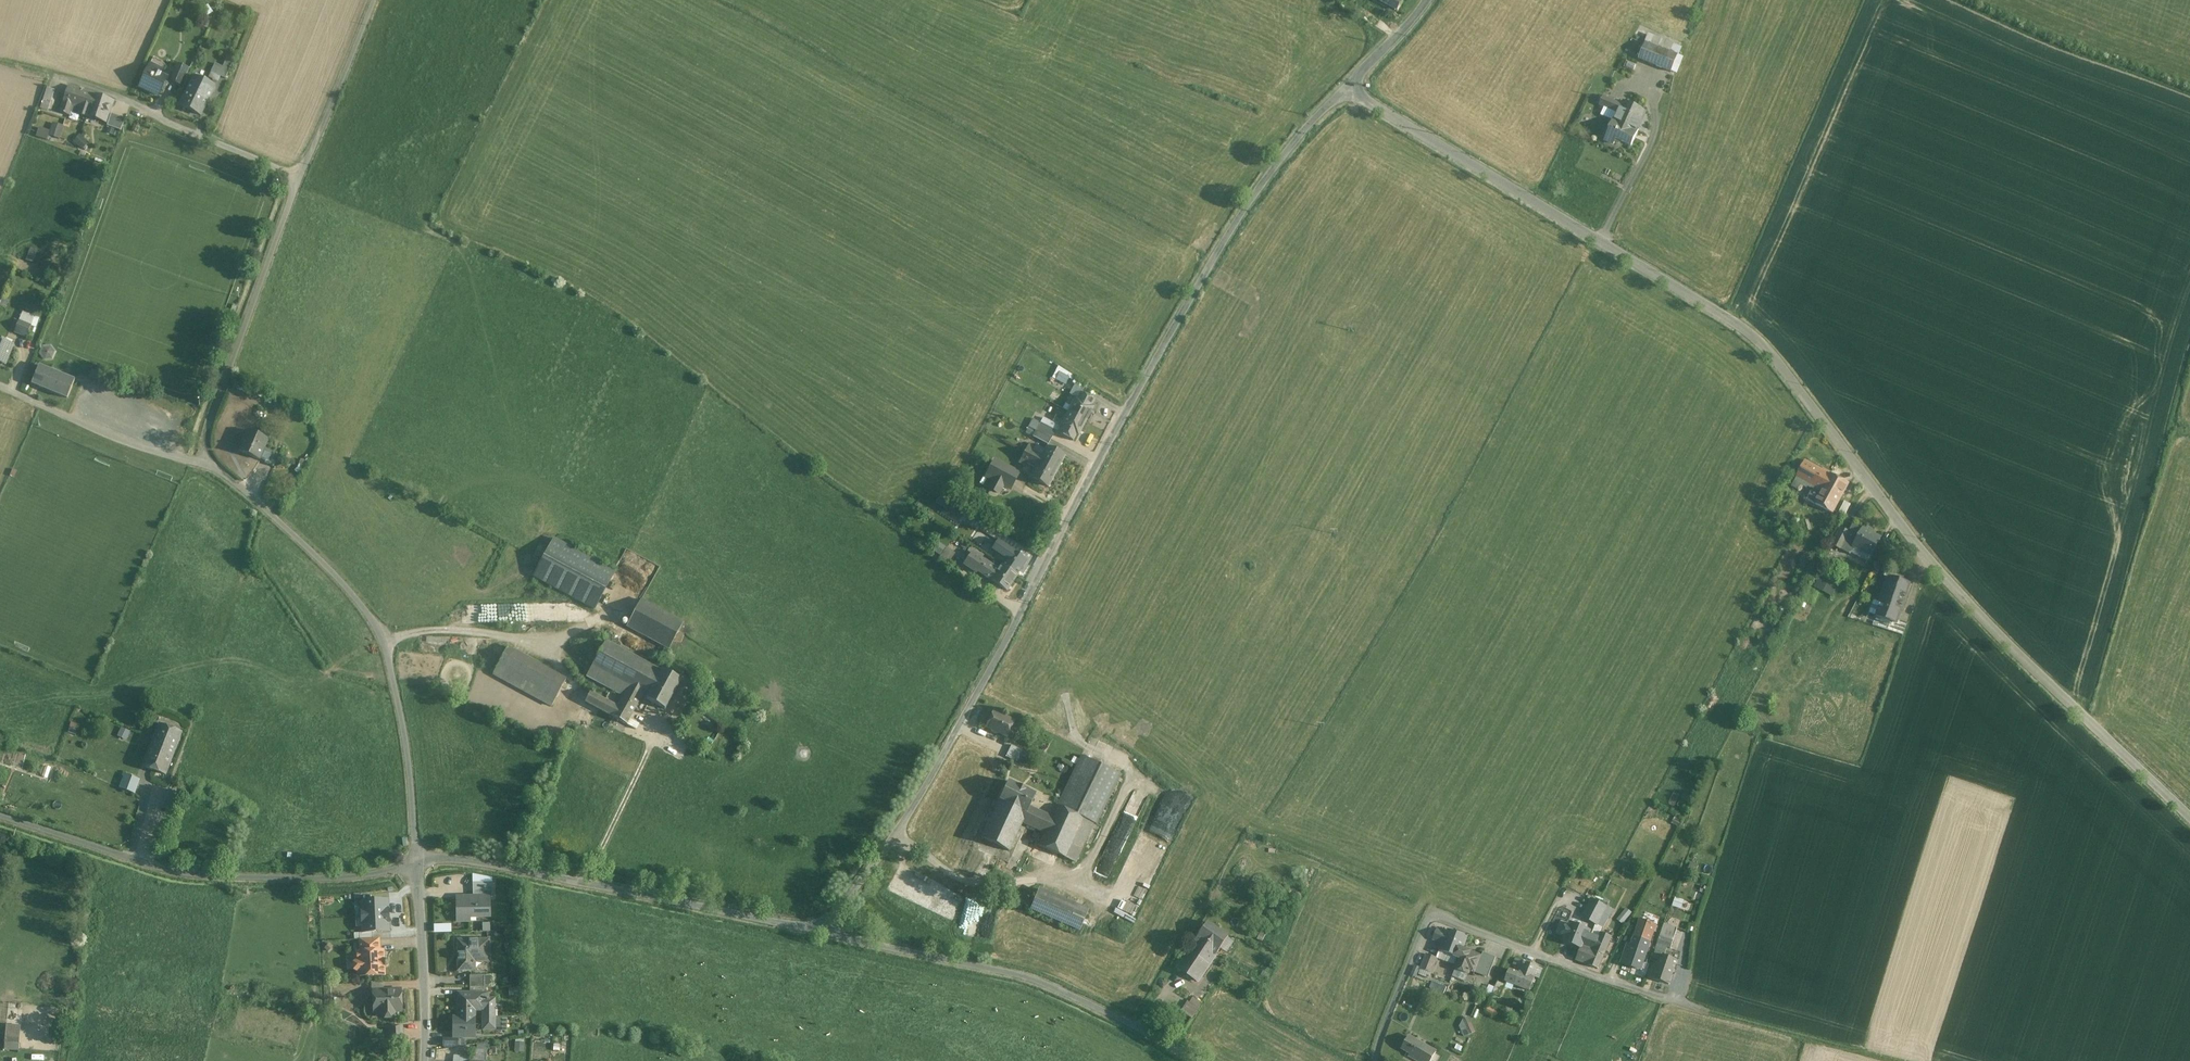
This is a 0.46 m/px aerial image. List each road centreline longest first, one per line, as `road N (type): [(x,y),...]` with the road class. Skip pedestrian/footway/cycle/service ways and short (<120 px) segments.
road 1 (unclassified): [(2189,820),(1954,586),(1753,331),(1482,174),(1352,83)]
road 2 (unclassified): [(822,931),(899,830),(1255,193),(1352,83)]
road 3 (track): [(373,0),(299,179),(217,407),(208,462),(178,463),(0,386)]
road 4 (residential): [(208,462),(308,548),(384,641),(405,734),(418,861)]
road 5 (unclassified): [(418,861),(328,879),(222,877),(165,868),(0,814)]
road 6 (residential): [(1372,1060),(1431,913),(1672,1001)]
road 7 (unclassified): [(822,931),(459,859),(418,861)]
road 8 (unclassified): [(1203,1060),(1028,978),(822,931)]
road 9 (residential): [(299,179),(103,89),(52,75)]
road 10 (track): [(1890,1060),(1672,1001)]
road 11 (unclassified): [(418,861),(426,1060)]

